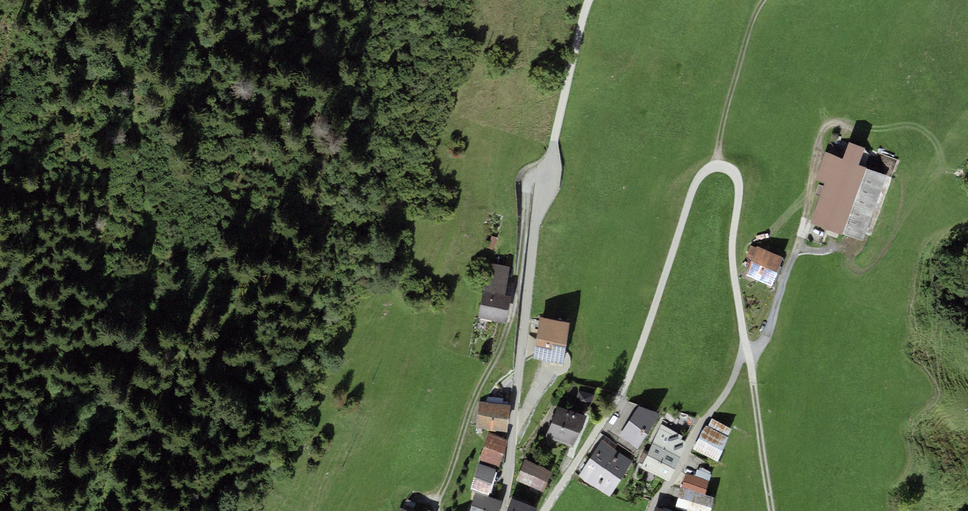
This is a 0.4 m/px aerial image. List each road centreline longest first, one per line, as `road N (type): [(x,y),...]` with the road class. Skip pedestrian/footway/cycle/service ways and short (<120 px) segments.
road 1 (unclassified): [(748,348),(734,250),(743,192),(735,171),(715,167),(701,176),(623,398),(544,510)]
road 2 (residential): [(545,175),(528,184),(512,309),(439,505)]
road 3 (residential): [(503,510),(545,175)]
road 4 (residential): [(748,348),(650,510)]
road 5 (residential): [(545,175),(589,0)]
road 6 (track): [(715,167),(764,0)]
road 7 (unclassified): [(774,510),(748,348)]

